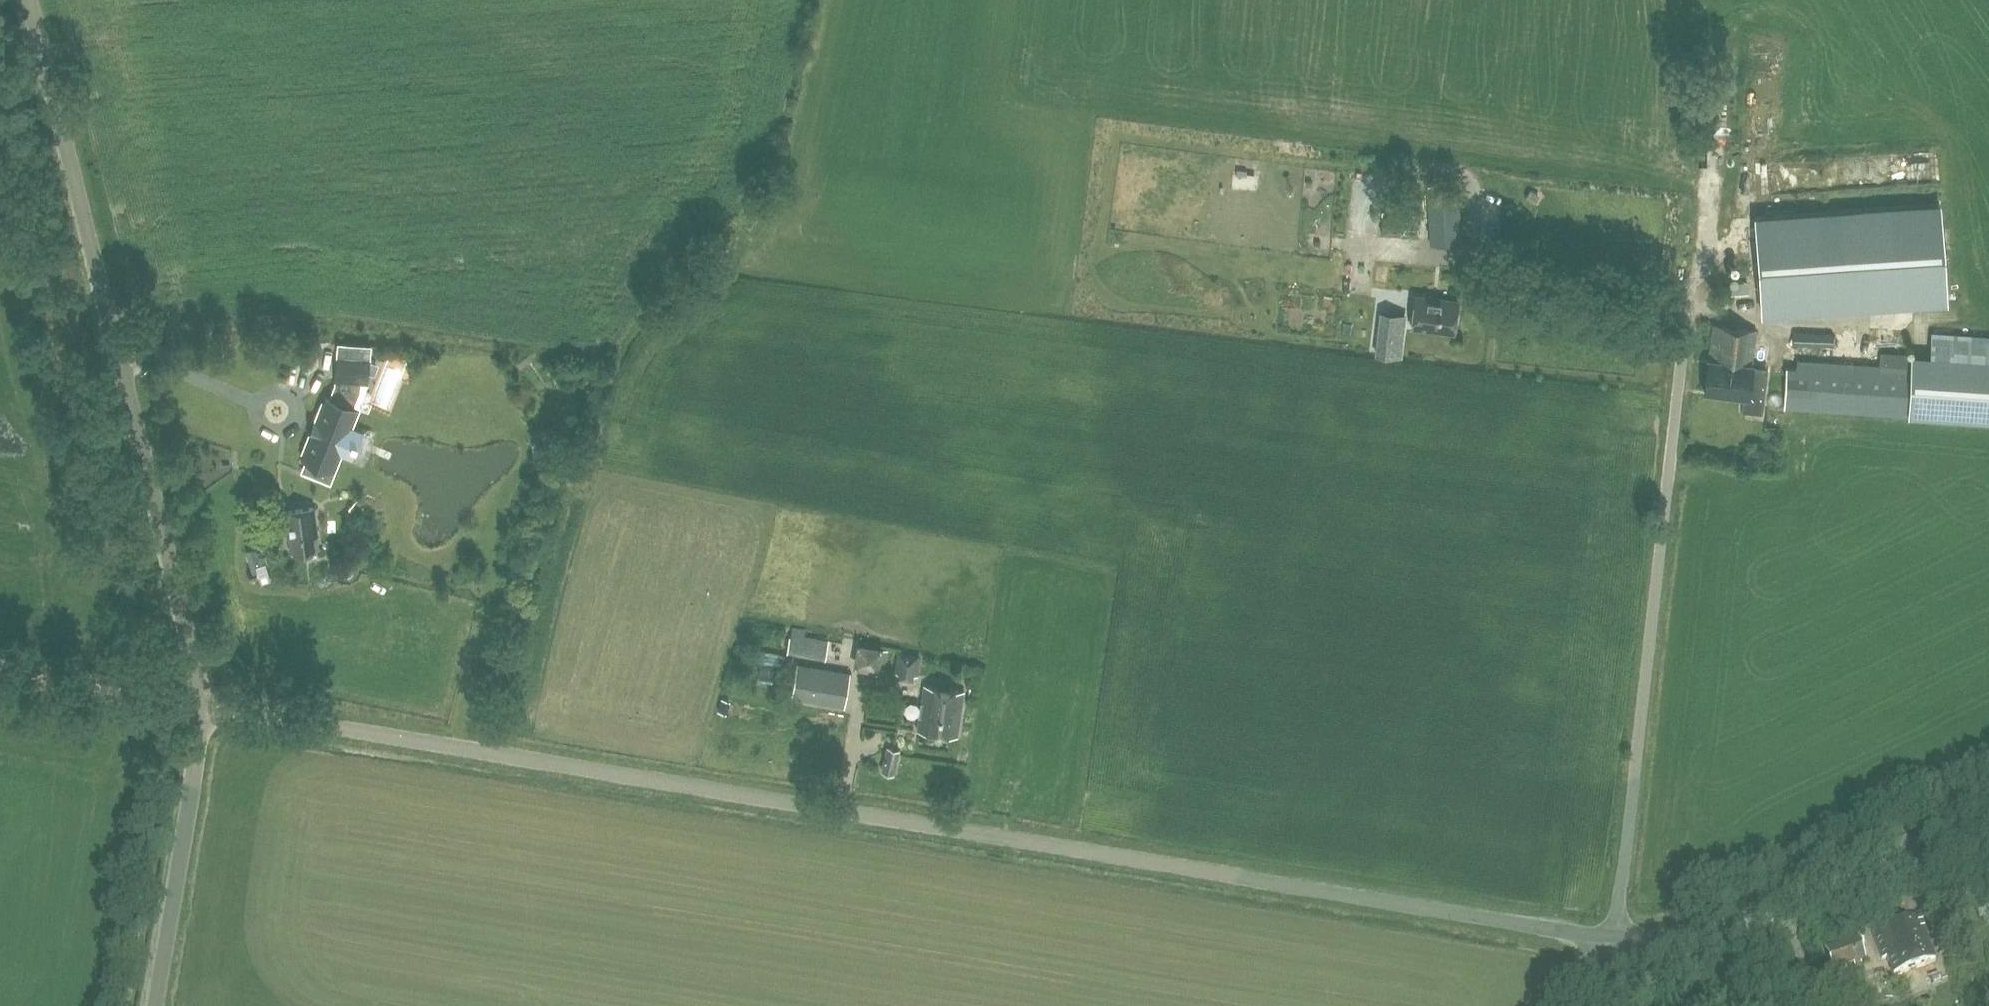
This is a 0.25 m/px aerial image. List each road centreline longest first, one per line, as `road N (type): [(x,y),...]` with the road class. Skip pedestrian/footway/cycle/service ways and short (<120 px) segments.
road 1 (unclassified): [(1608,938),(207,709)]
road 2 (unclassified): [(207,709),(118,378),(29,0)]
road 3 (unclassified): [(1608,938),(1689,300)]
road 4 (unclassified): [(1608,938),(1670,936),(1764,916),(1988,806)]
road 5 (unclassified): [(157,1005),(207,709)]
road 6 (track): [(0,675),(207,709)]

